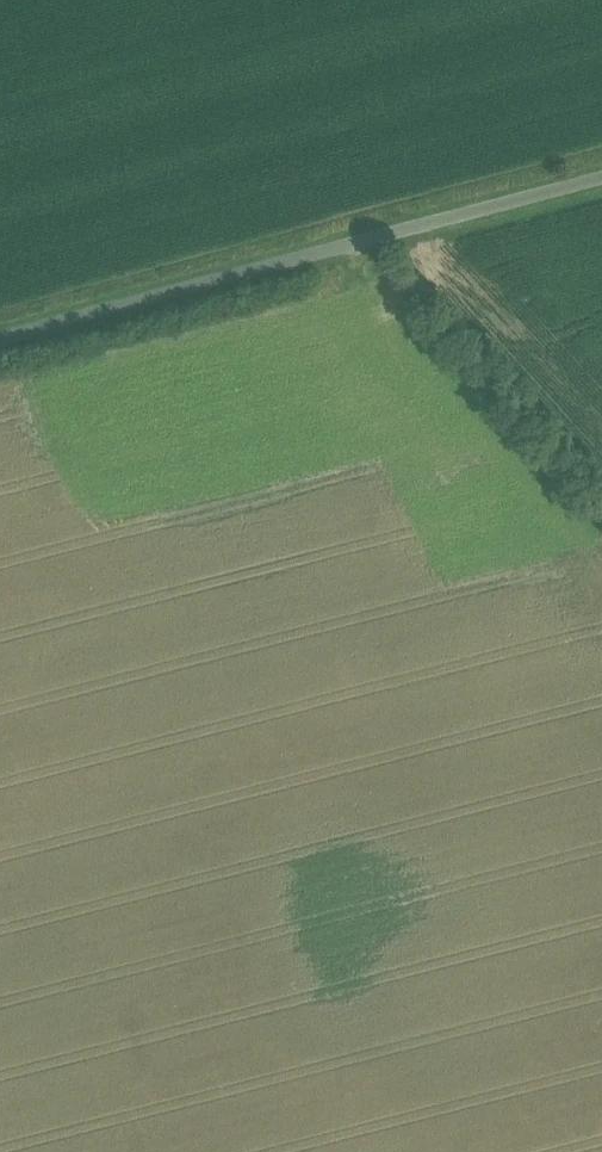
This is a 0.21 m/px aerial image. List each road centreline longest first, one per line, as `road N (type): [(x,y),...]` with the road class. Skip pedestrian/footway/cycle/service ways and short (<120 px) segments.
road 1 (unclassified): [(601,178),(0,339)]

